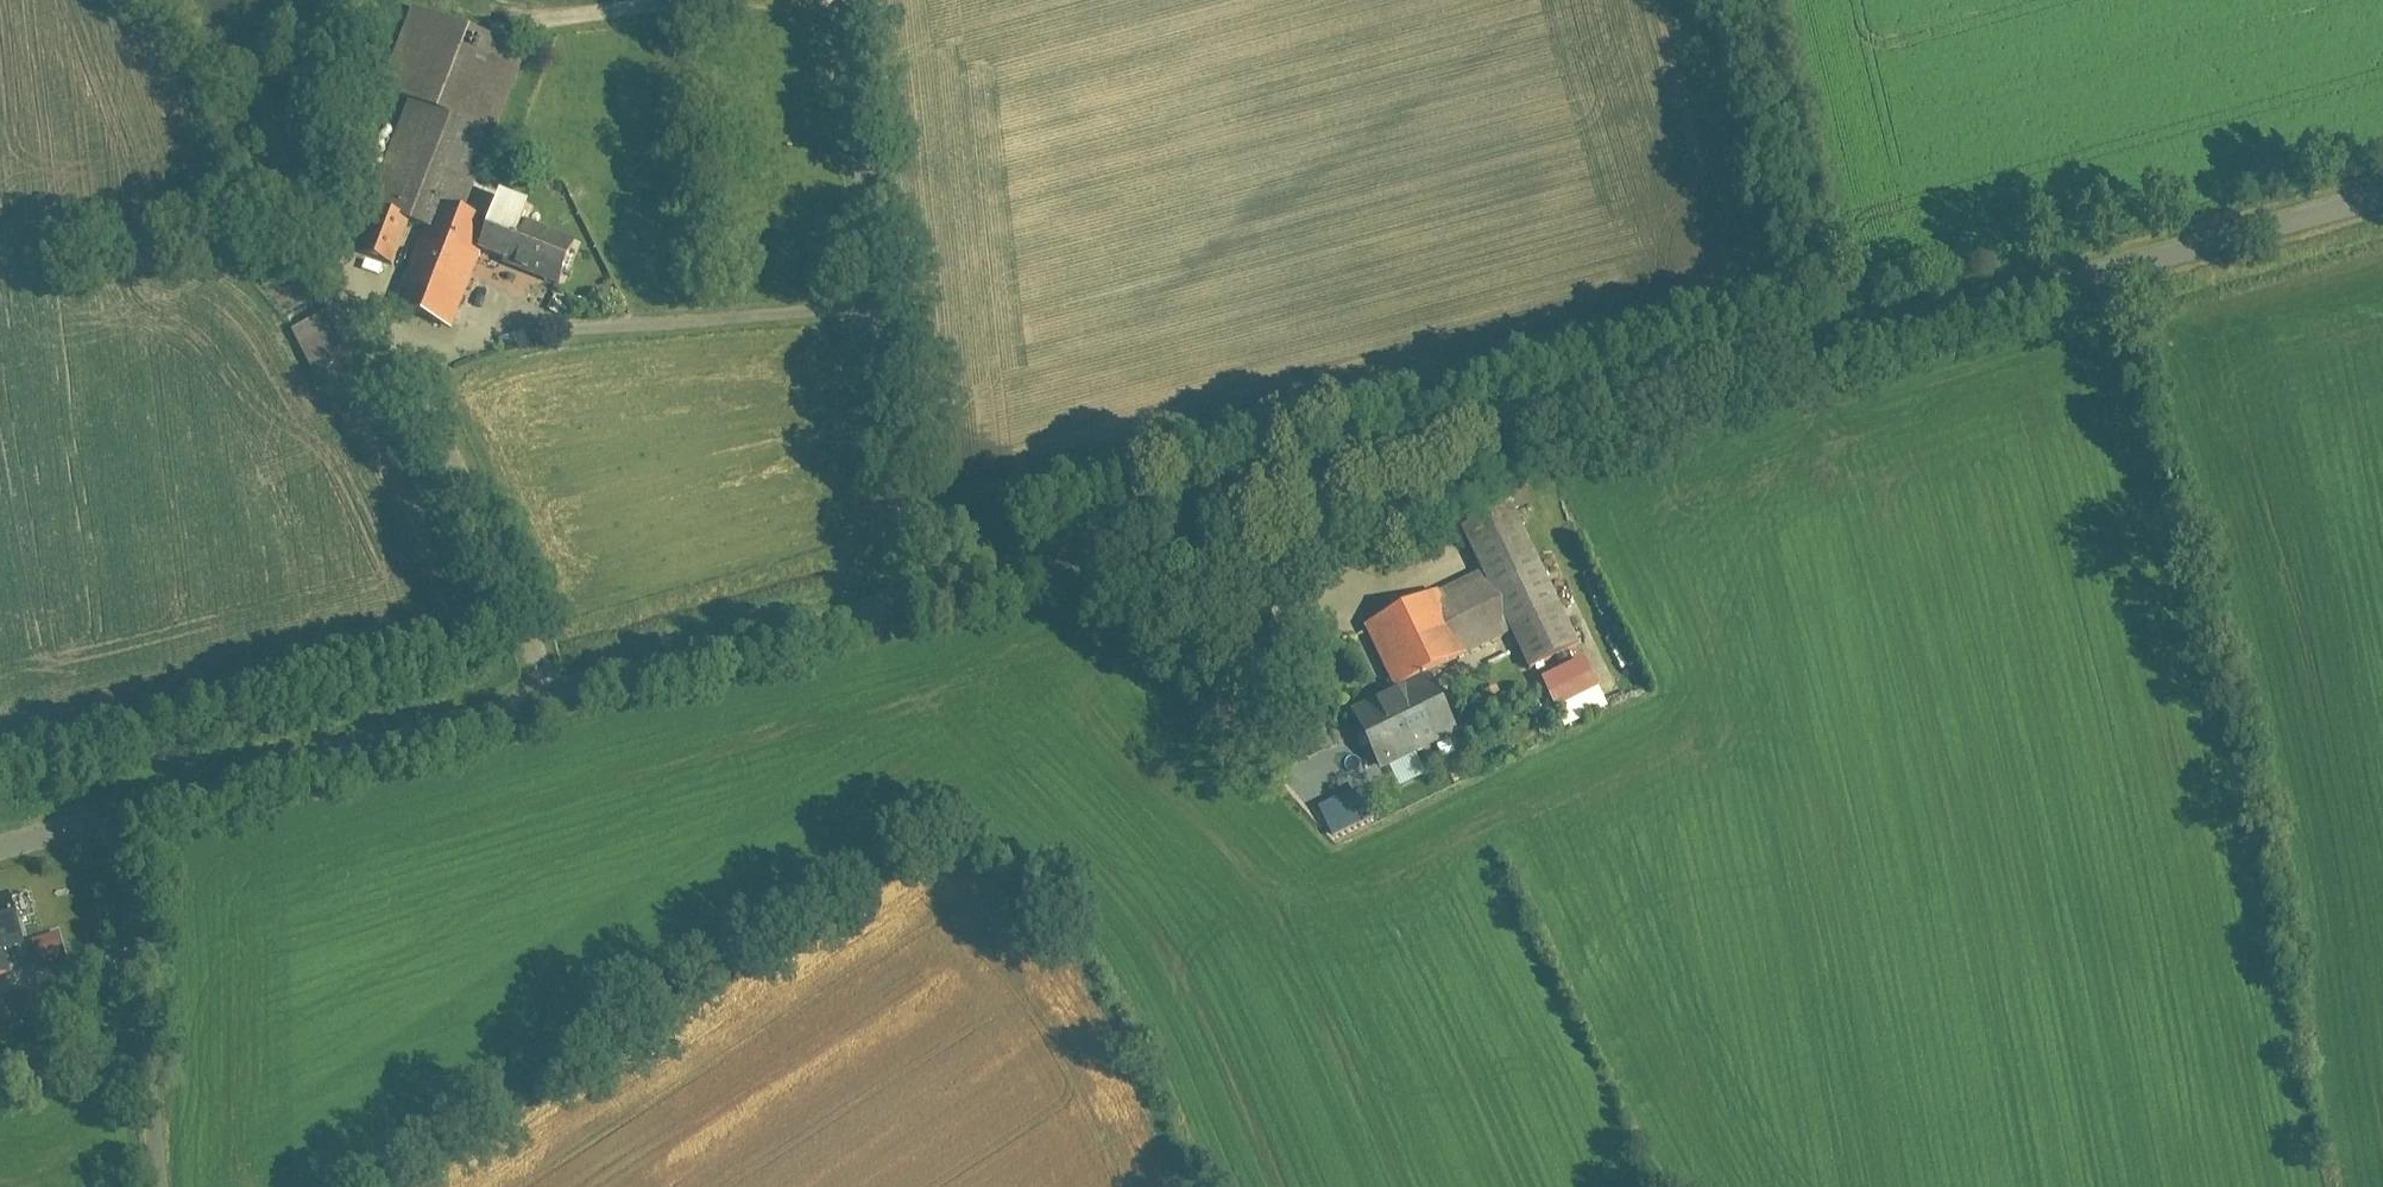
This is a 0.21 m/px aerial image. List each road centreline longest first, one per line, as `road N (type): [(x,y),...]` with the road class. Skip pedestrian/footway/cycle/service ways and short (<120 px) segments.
road 1 (residential): [(907,599),(2382,195)]
road 2 (residential): [(123,819),(907,599)]
road 3 (residential): [(907,599),(843,0)]
road 4 (residential): [(158,1186),(123,819)]
road 5 (track): [(1824,348),(1741,0)]
road 6 (residential): [(0,853),(123,819)]

